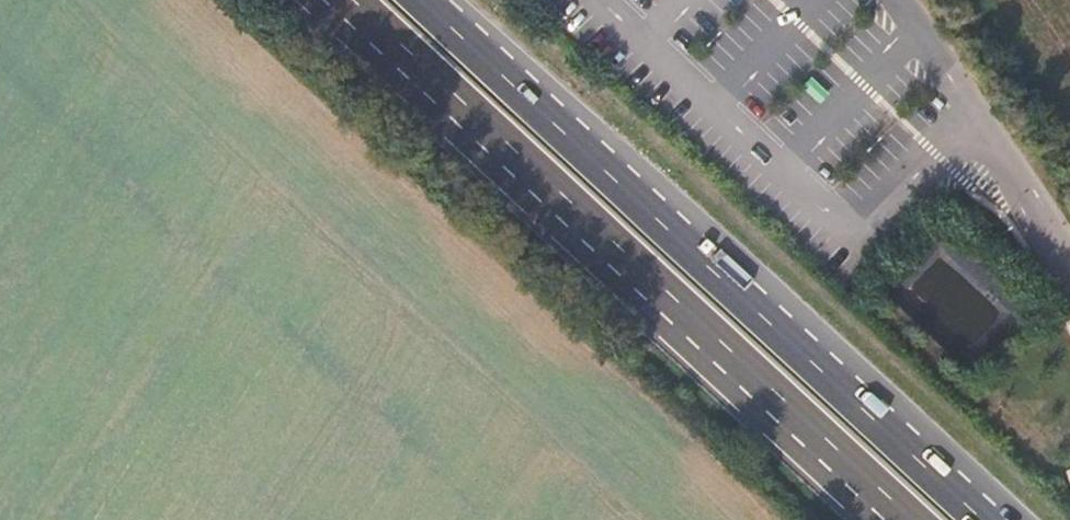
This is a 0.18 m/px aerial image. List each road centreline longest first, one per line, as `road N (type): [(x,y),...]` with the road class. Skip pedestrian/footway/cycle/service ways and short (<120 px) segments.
road 1 (trunk): [(1011,519),(427,0)]
road 2 (trunk): [(341,0),(902,519)]
road 3 (trunk): [(982,519),(423,0)]

